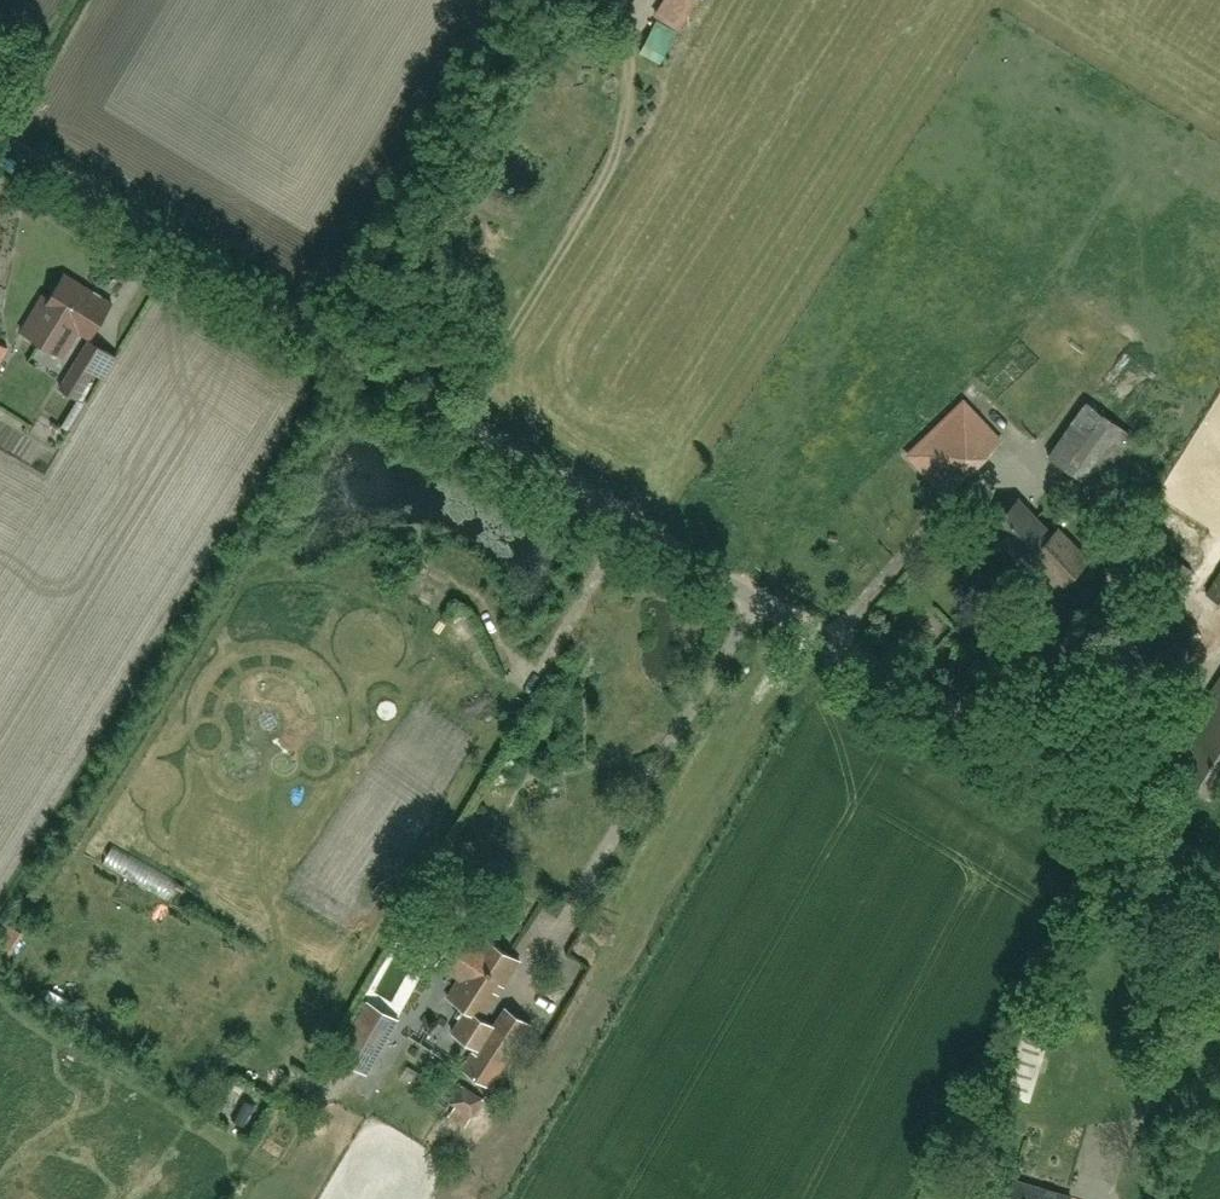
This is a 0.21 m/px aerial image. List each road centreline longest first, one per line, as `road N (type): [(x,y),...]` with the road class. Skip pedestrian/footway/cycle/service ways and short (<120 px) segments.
road 1 (unclassified): [(1219,900),(448,426),(0,138)]
road 2 (track): [(14,146),(103,0)]

